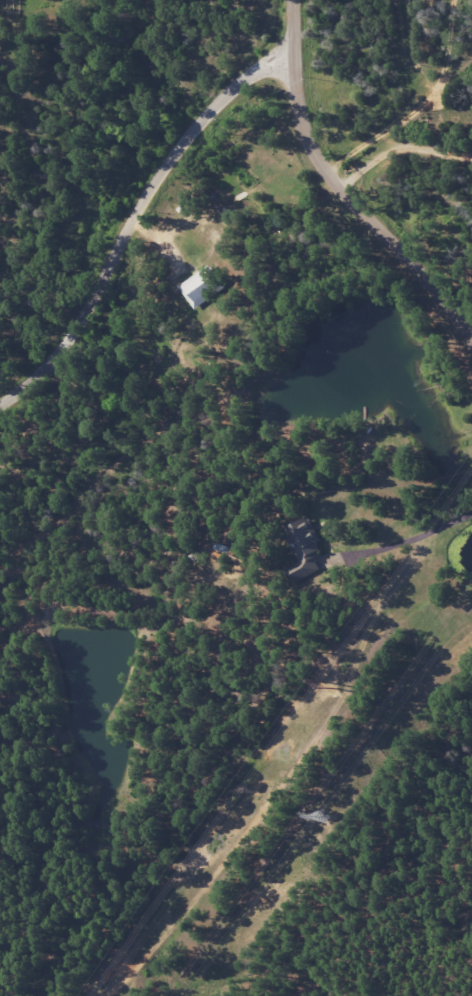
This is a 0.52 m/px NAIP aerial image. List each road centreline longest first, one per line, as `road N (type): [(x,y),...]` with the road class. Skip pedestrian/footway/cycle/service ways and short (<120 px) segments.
road 1 (tertiary): [(0,407),(73,340),(185,153),(296,43)]
road 2 (tertiary): [(471,334),(413,258),(318,162),(298,109),(296,0)]

